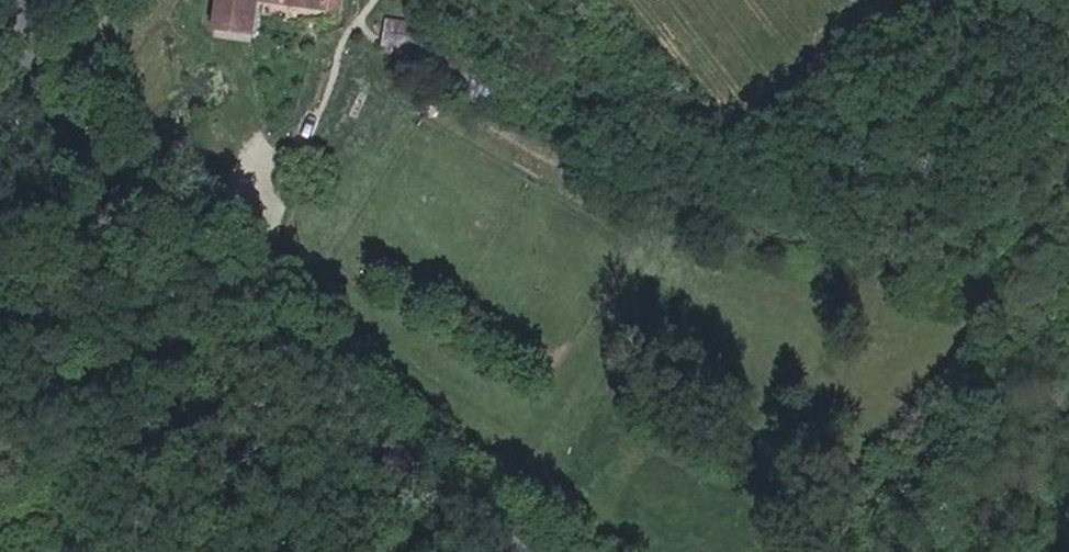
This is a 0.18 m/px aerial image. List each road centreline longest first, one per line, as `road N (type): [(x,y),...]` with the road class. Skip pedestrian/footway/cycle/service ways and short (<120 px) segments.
road 1 (unclassified): [(39,0),(32,94),(136,222),(372,443),(515,551)]
road 2 (track): [(876,0),(737,105),(714,104)]

